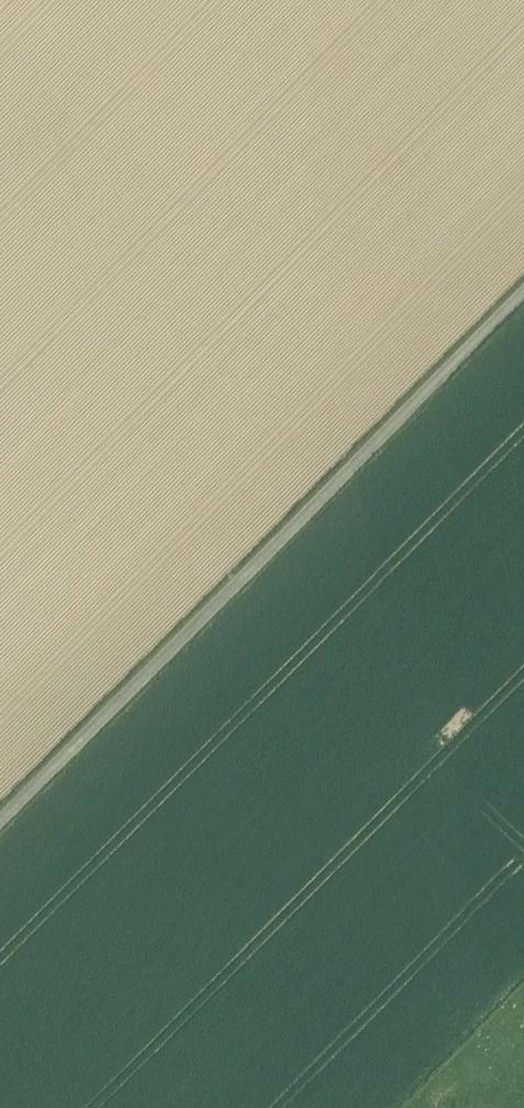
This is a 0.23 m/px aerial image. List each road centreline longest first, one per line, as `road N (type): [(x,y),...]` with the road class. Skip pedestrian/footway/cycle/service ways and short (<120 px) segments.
road 1 (unclassified): [(0,820),(523,294)]

